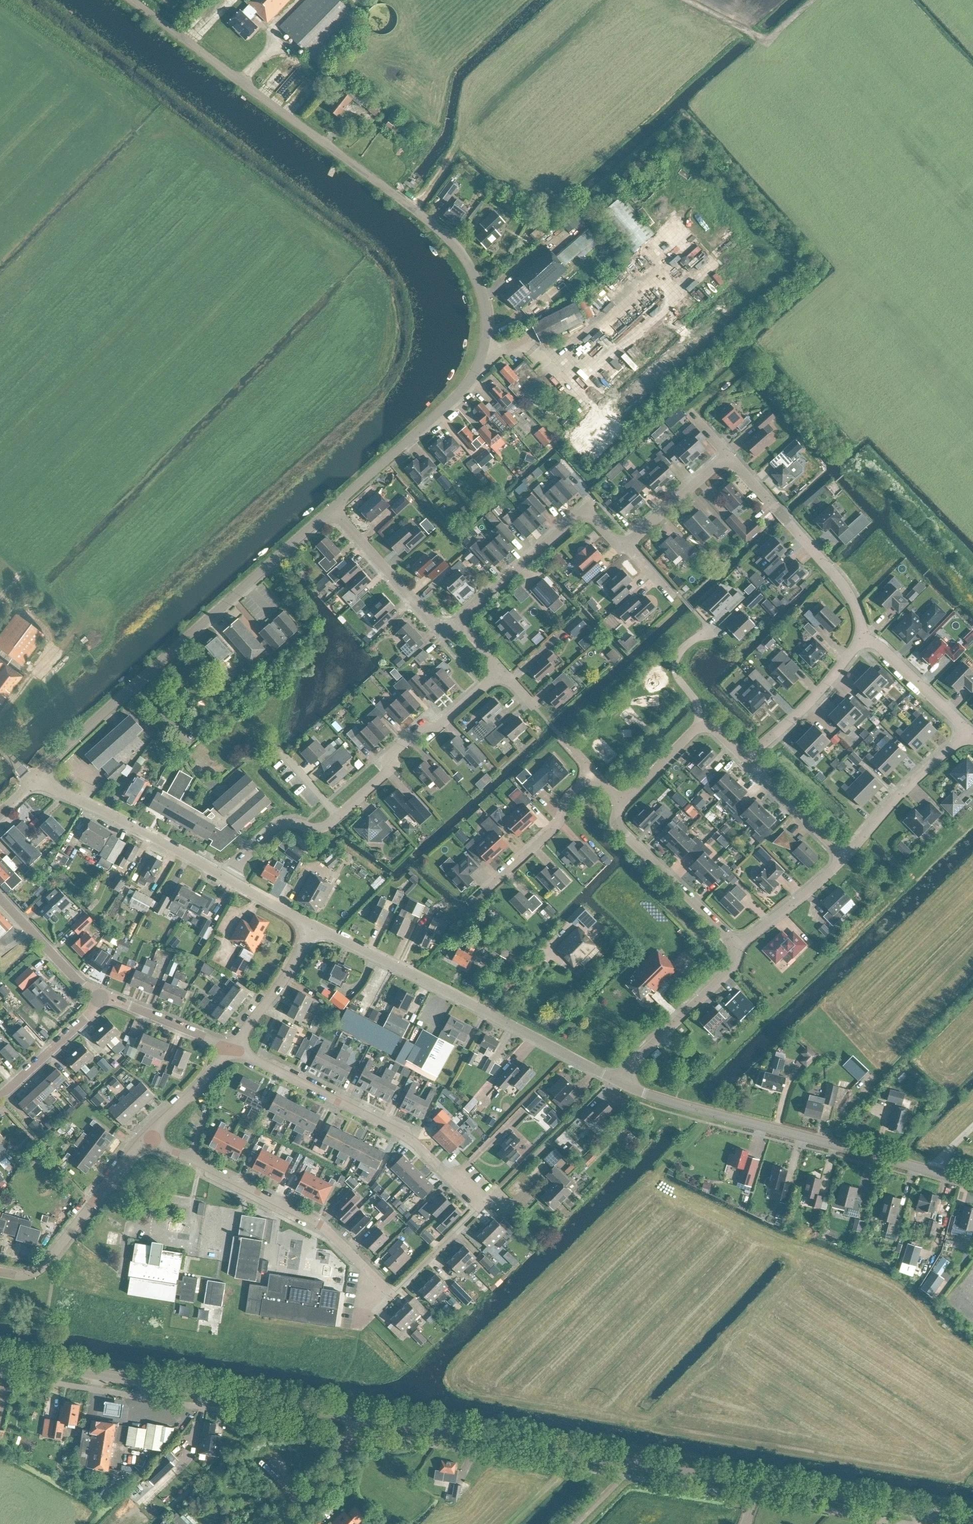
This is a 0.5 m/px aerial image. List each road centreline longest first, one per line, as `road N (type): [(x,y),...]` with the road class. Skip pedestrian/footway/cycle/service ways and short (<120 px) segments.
road 1 (tertiary): [(333,508),(471,379),(487,318),(472,263),(446,232),(132,0)]
road 2 (secondary): [(972,1519),(356,1416)]
road 3 (residential): [(392,1296),(483,1202),(398,1130),(232,1048)]
road 4 (tertiary): [(32,780),(333,508)]
road 5 (residential): [(229,880),(240,859),(285,820),(326,826),(391,768),(392,754),(420,728),(435,728),(503,671)]
road 6 (residential): [(972,1183),(619,1082)]
road 7 (secondary): [(356,1416),(0,1356)]
road 8 (residential): [(619,1082),(314,926)]
road 9 (residential): [(392,1296),(326,1228),(191,1158)]
road 10 (residential): [(626,547),(585,510),(461,624)]
road 11 (residential): [(229,880),(32,780)]
road 12 (residential): [(0,1272),(39,1271),(149,1134)]
road 13 (residential): [(736,943),(618,827),(621,804)]
road 14 (residential): [(619,1082),(635,1055),(729,972),(736,943)]
road 15 (residential): [(461,624),(434,626),(333,508)]
road 16 (residential): [(844,858),(970,732)]
road 17 (residential): [(865,636),(746,760)]
road 18 (residential): [(486,889),(553,828),(566,800),(593,772)]
road 19 (residential): [(232,1048),(314,926)]
road 20 (residential): [(105,996),(81,984),(0,897)]
road 21 (residential): [(0,1096),(105,996)]
road 22 (residential): [(865,636),(970,732)]
road 23 (residential): [(788,522),(844,586),(865,636)]
road 24 (residential): [(746,760),(844,858)]
road 25 (residential): [(626,547),(729,455)]
road 26 (residential): [(736,943),(844,858)]
road 27 (unclassified): [(274,1523),(351,1438),(356,1416)]
road 28 (residential): [(232,1048),(105,996)]
road 29 (residential): [(700,728),(676,663),(711,629)]

